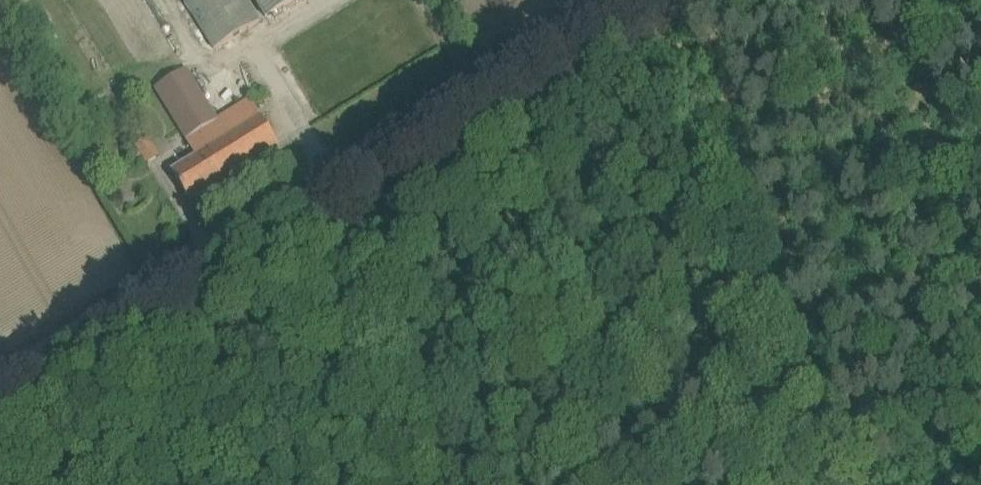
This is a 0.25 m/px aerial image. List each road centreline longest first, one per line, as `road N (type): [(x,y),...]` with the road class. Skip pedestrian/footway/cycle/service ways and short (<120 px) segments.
road 1 (unclassified): [(0,376),(614,0)]
road 2 (track): [(619,0),(791,354),(878,484)]

